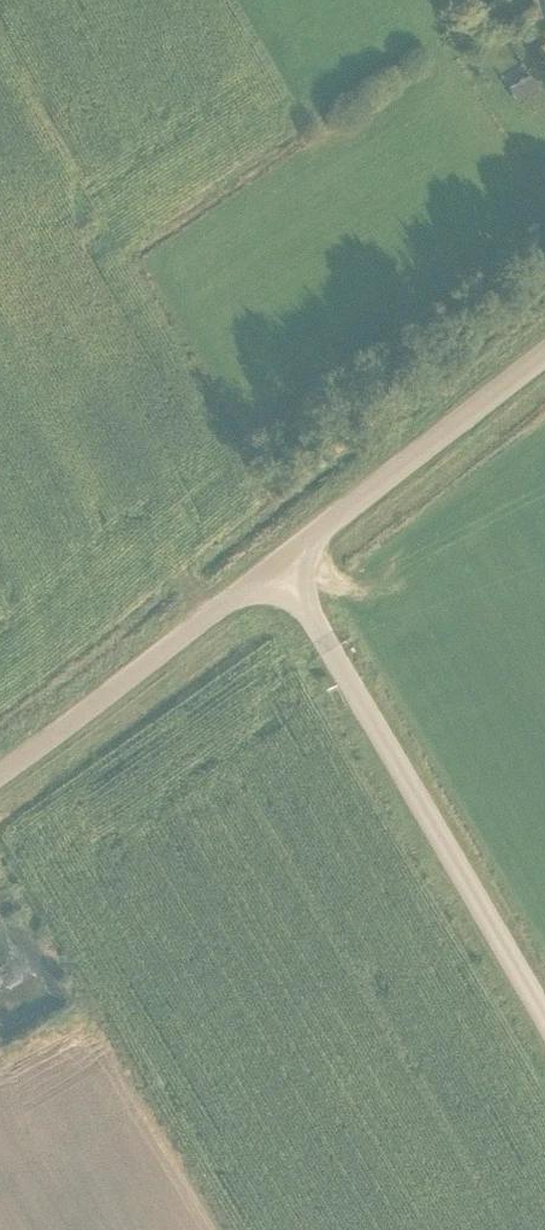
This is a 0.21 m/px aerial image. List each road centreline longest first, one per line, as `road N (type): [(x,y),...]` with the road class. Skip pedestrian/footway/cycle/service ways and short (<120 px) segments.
road 1 (unclassified): [(544,1025),(280,562)]
road 2 (unclassified): [(0,775),(280,562)]
road 3 (unclassified): [(280,562),(544,356)]

